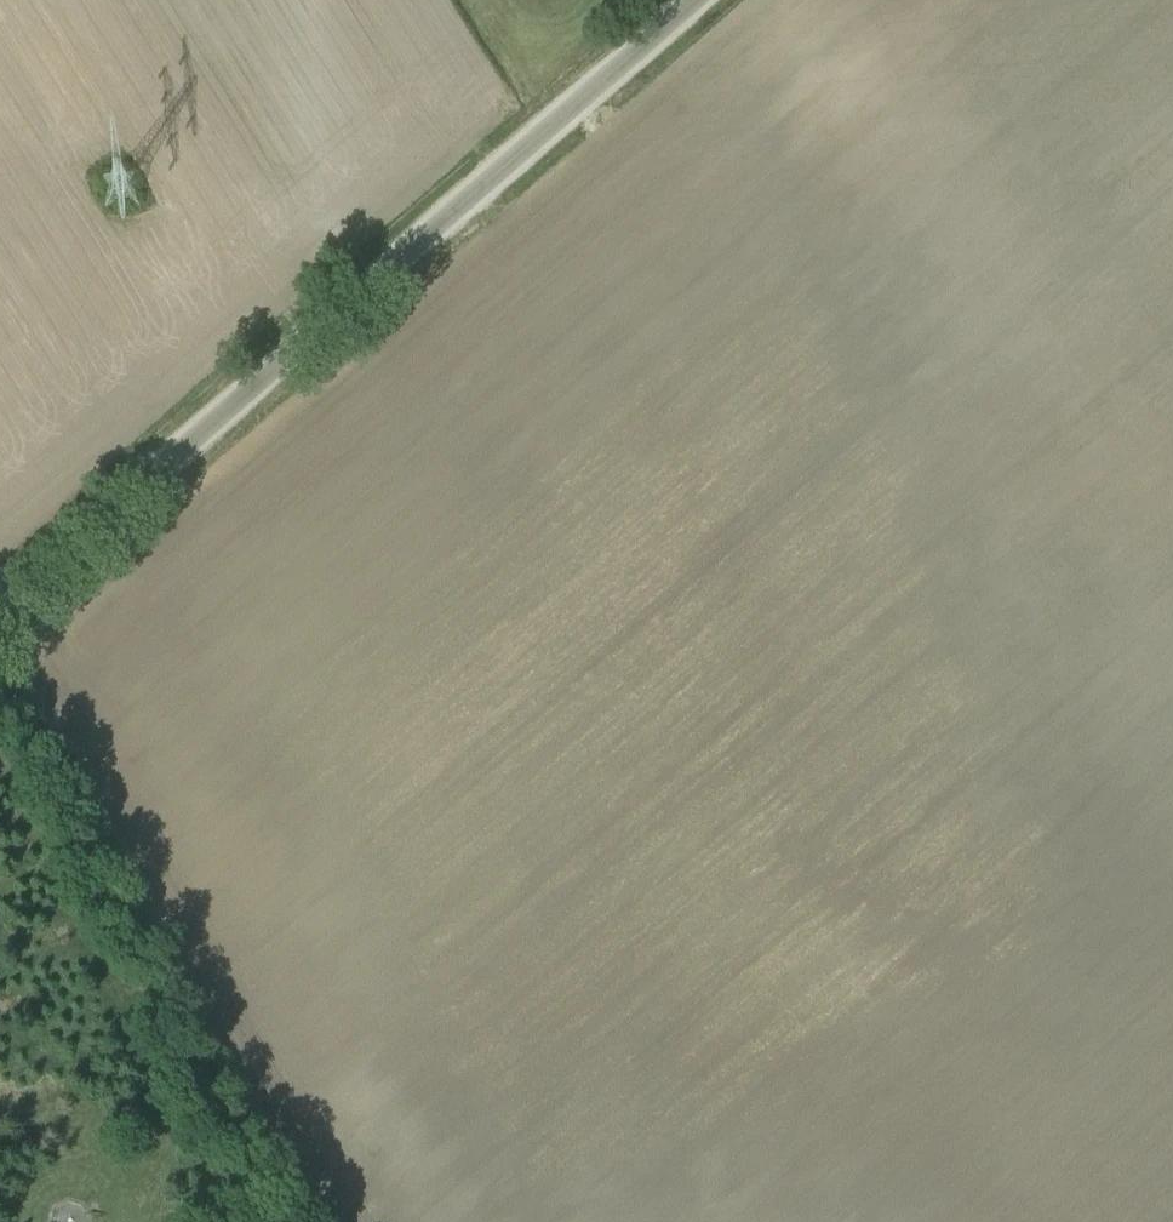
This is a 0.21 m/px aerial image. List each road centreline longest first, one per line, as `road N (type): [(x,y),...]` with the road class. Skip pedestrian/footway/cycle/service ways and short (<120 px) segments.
road 1 (unclassified): [(0,604),(698,0)]

